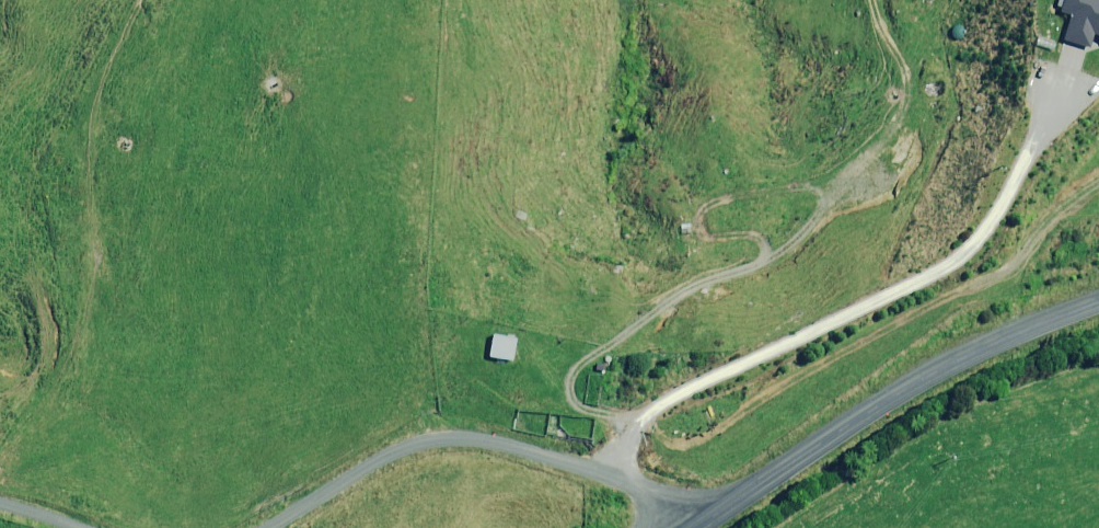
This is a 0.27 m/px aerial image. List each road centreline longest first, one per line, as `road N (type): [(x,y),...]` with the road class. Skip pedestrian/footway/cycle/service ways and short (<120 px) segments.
road 1 (unclassified): [(252,527),(447,426),(622,488),(684,523)]
road 2 (tertiary): [(684,523),(775,457),(945,366),(1098,298)]

